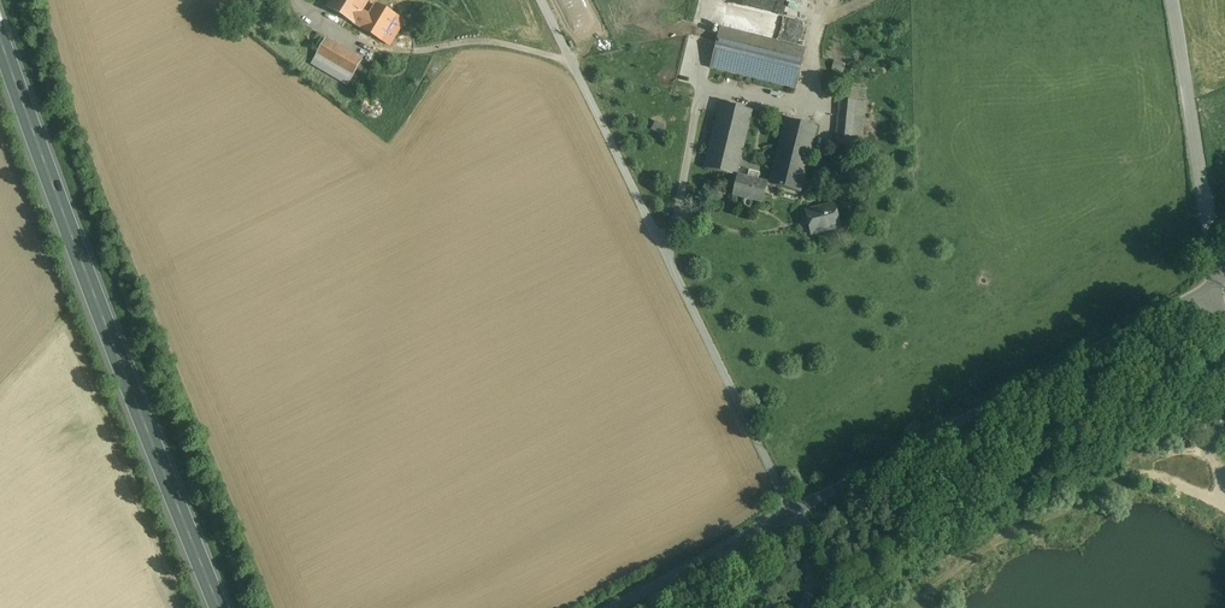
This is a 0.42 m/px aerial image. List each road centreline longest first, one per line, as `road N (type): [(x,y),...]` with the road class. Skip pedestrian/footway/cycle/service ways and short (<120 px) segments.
road 1 (primary): [(0,37),(219,607)]
road 2 (unclassified): [(540,0),(791,511)]
road 3 (unclassified): [(791,511),(1215,285)]
road 4 (unclassified): [(1171,0),(1215,285)]
road 5 (unclassified): [(615,607),(791,511)]

